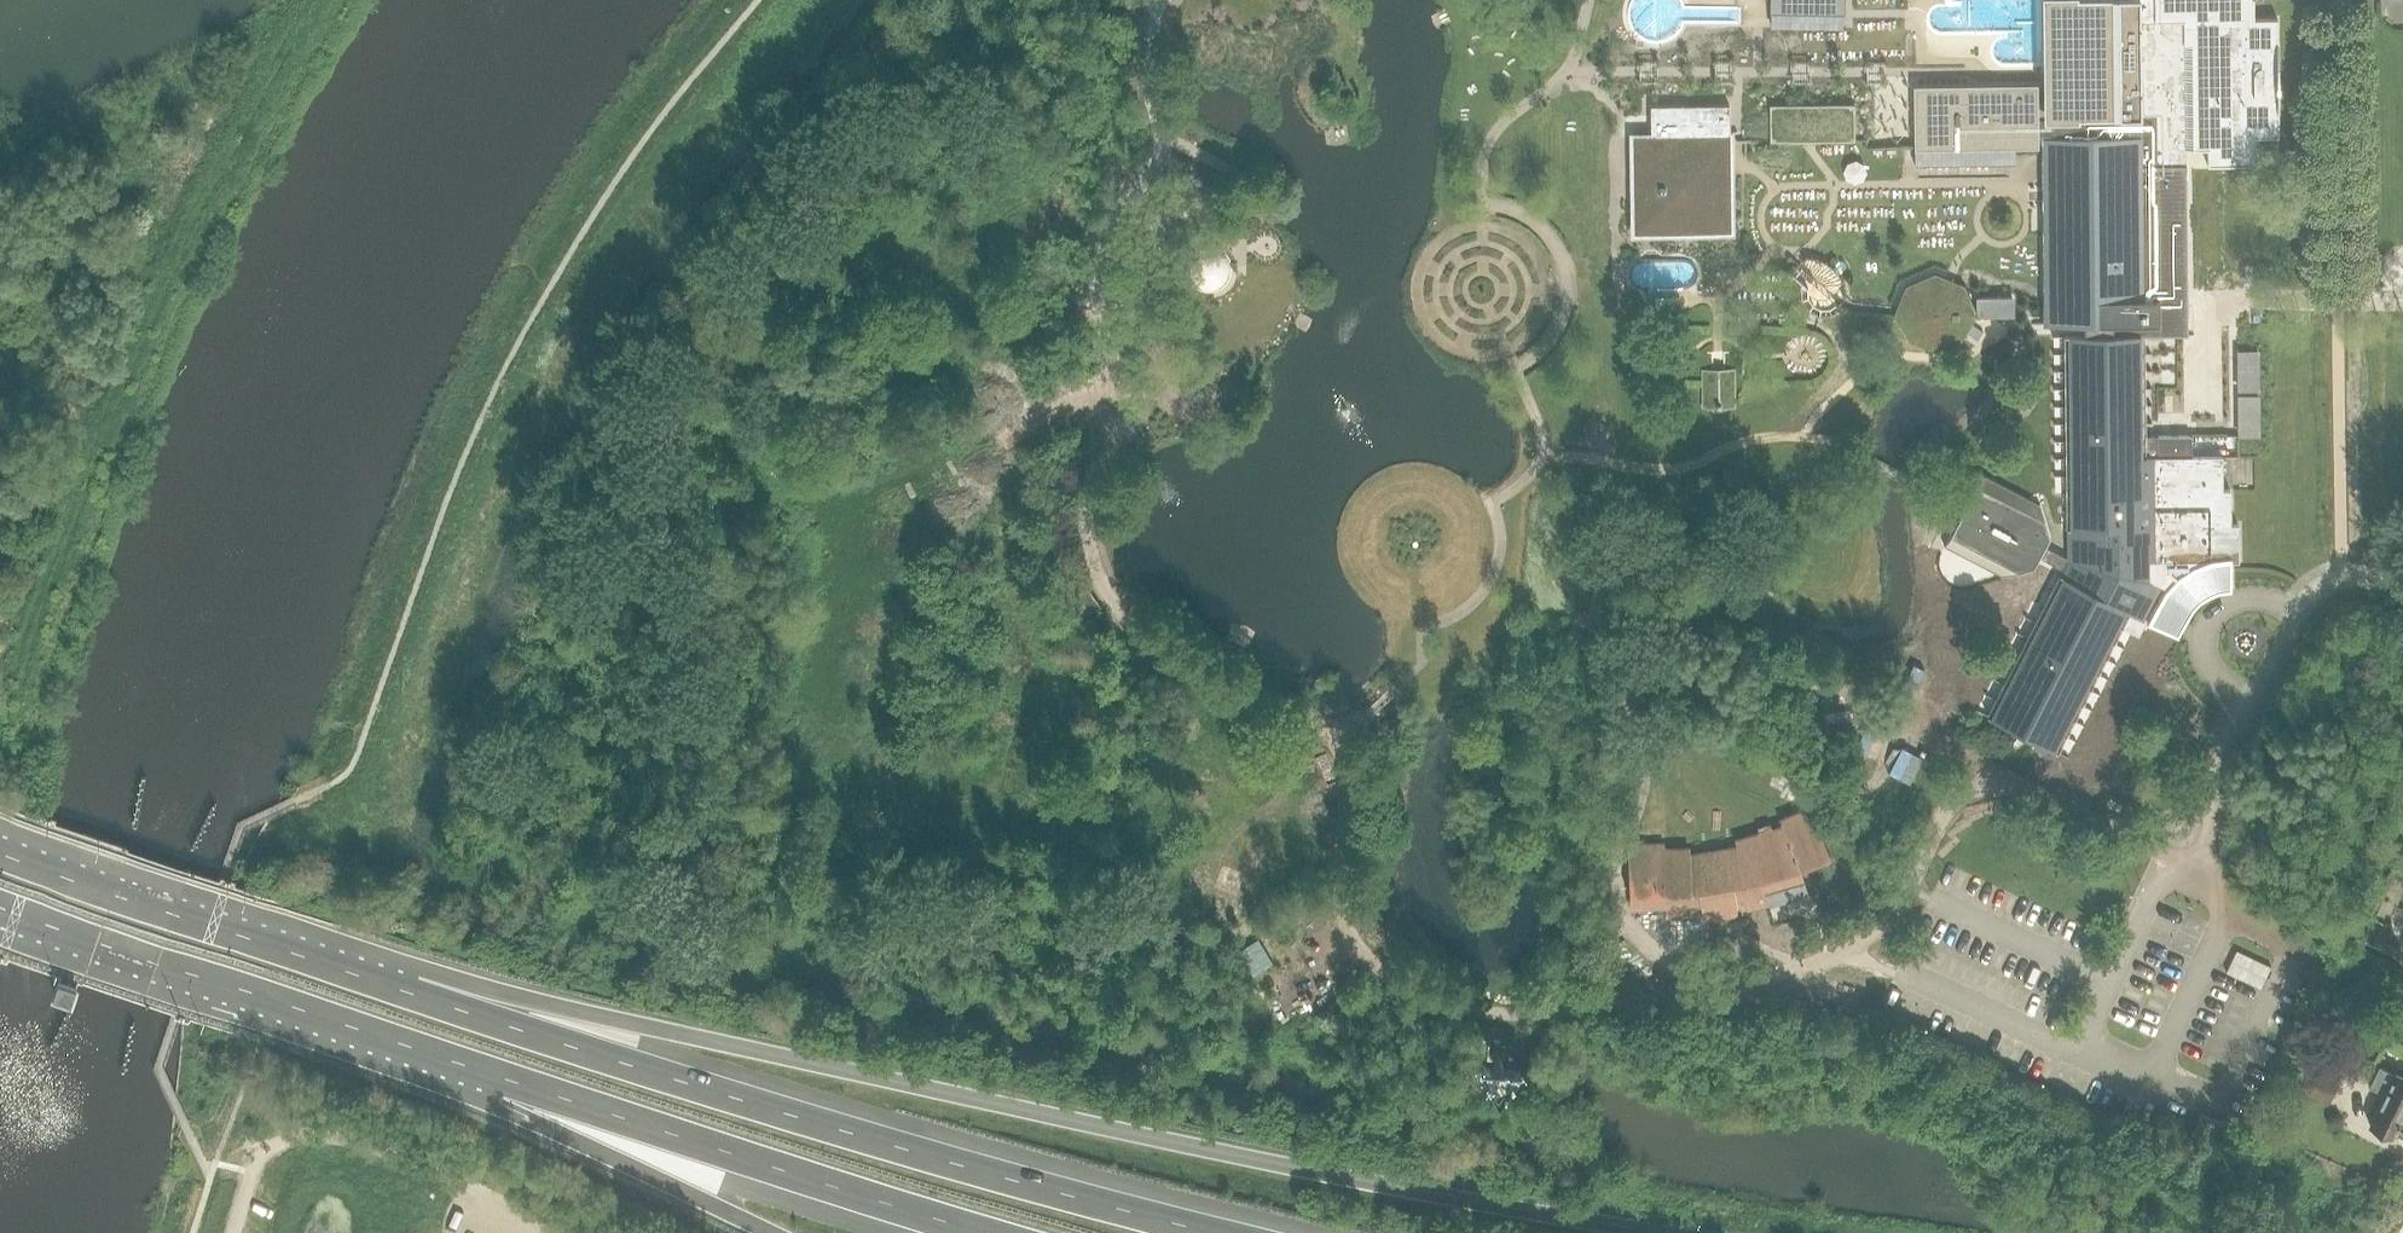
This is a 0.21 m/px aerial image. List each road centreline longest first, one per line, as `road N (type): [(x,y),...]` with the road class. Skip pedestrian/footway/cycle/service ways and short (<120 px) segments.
road 1 (motorway): [(1632,1232),(1218,1155),(644,1027),(418,995)]
road 2 (motorway): [(1206,1232),(951,1164),(418,995)]
road 3 (motorway): [(0,913),(505,1081)]
road 4 (motorway): [(505,1081),(976,1232)]
road 5 (motorway): [(418,995),(0,850)]
road 6 (motorway): [(505,1081),(769,1232)]

